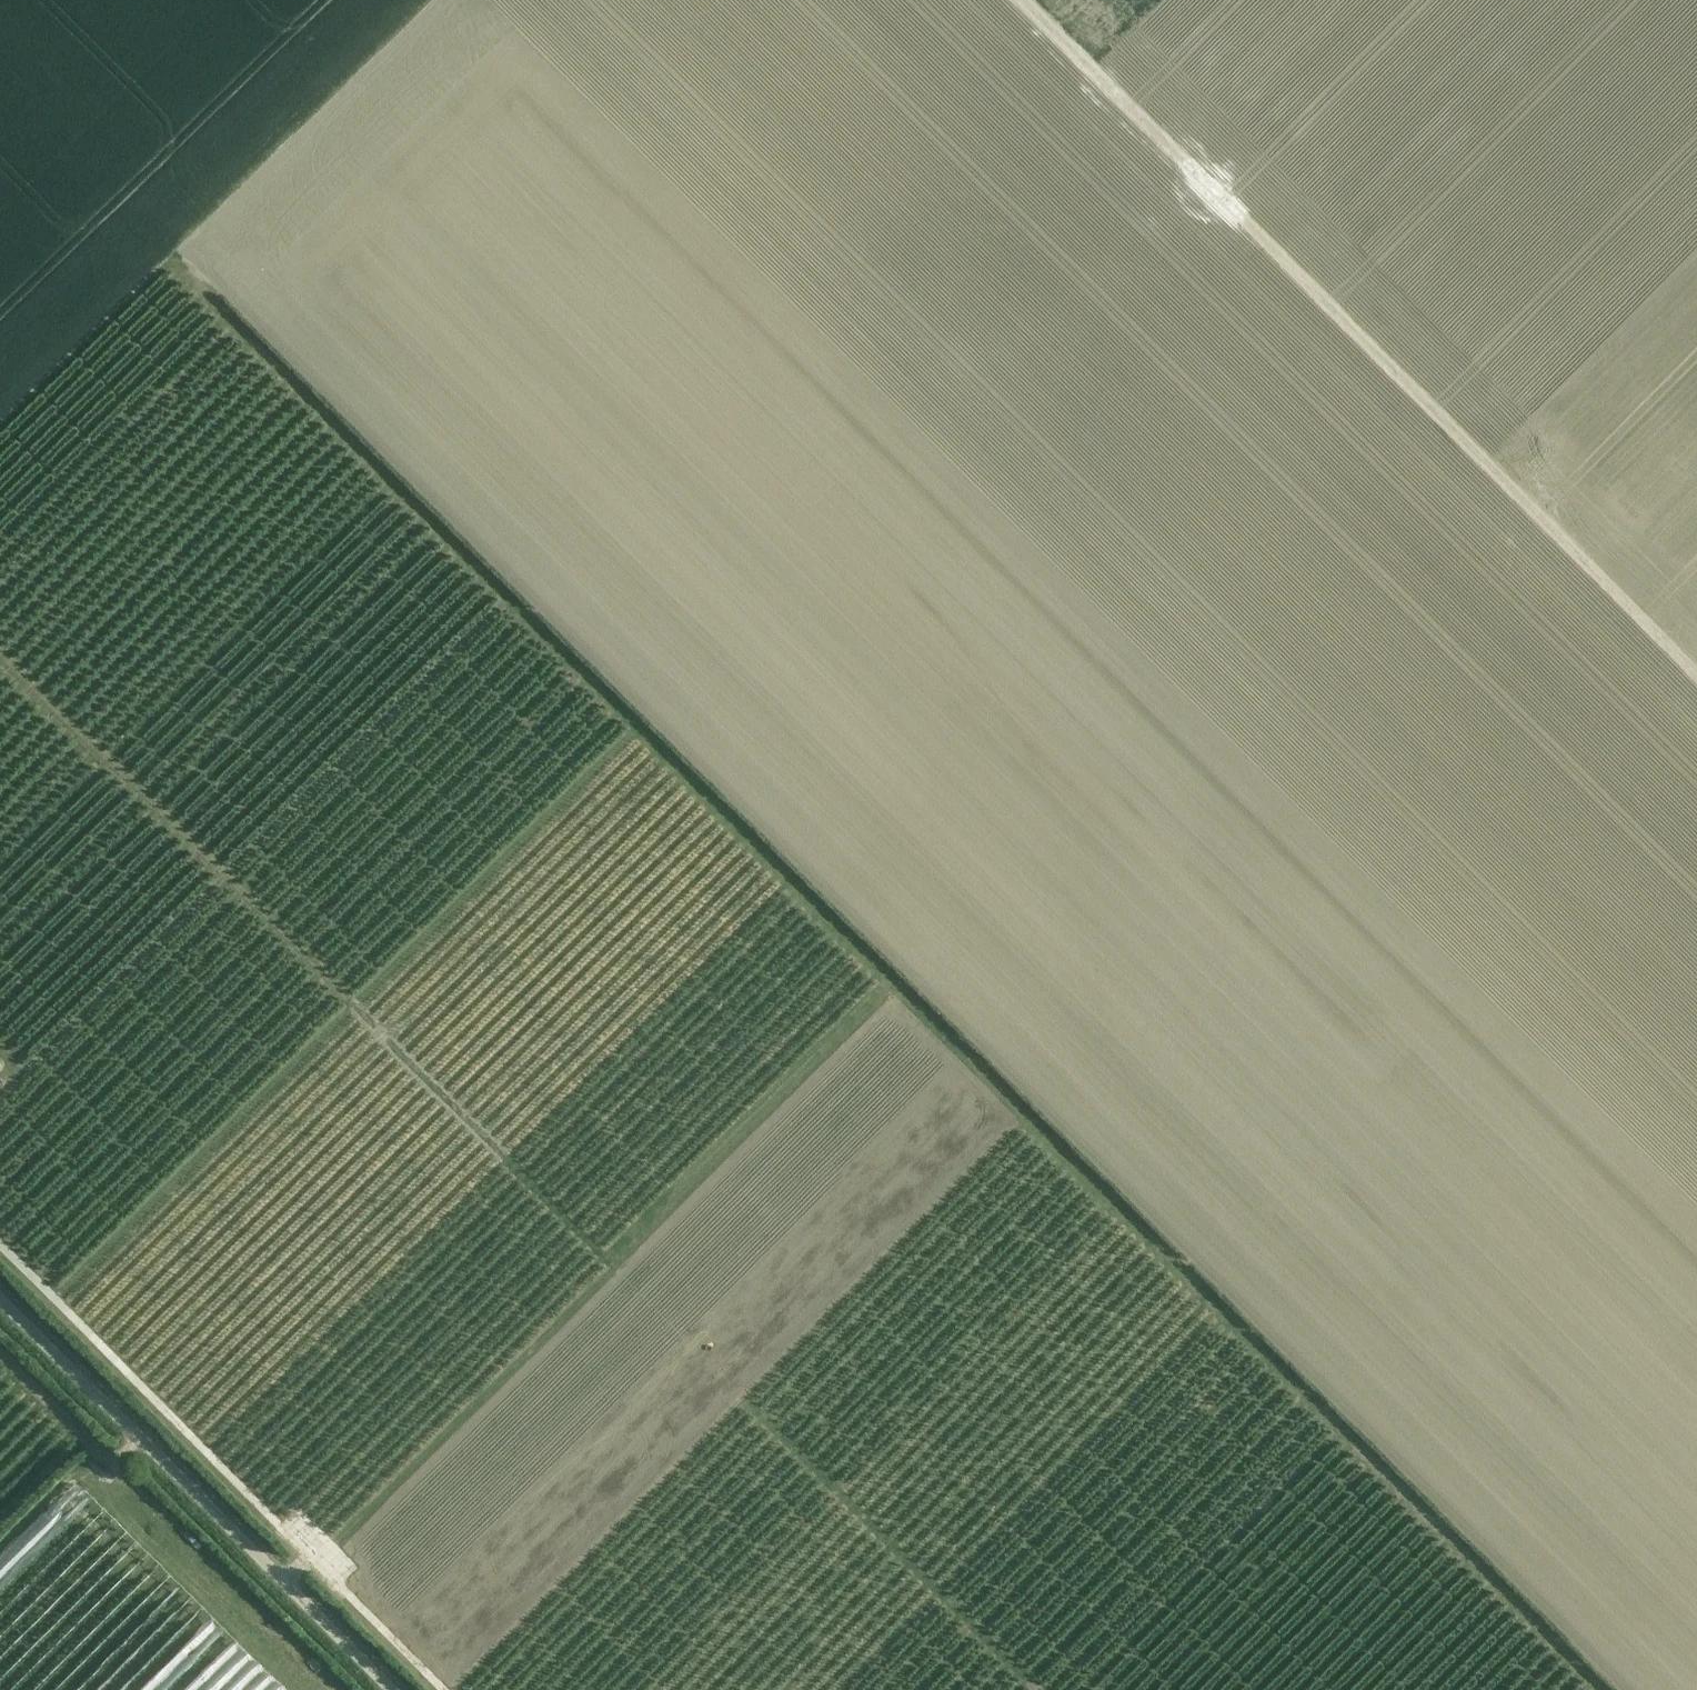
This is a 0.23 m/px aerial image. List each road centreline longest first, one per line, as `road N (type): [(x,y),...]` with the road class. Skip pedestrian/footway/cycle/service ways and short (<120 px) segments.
road 1 (track): [(1696,679),(1017,0)]
road 2 (unclassified): [(387,1689),(0,1305)]

